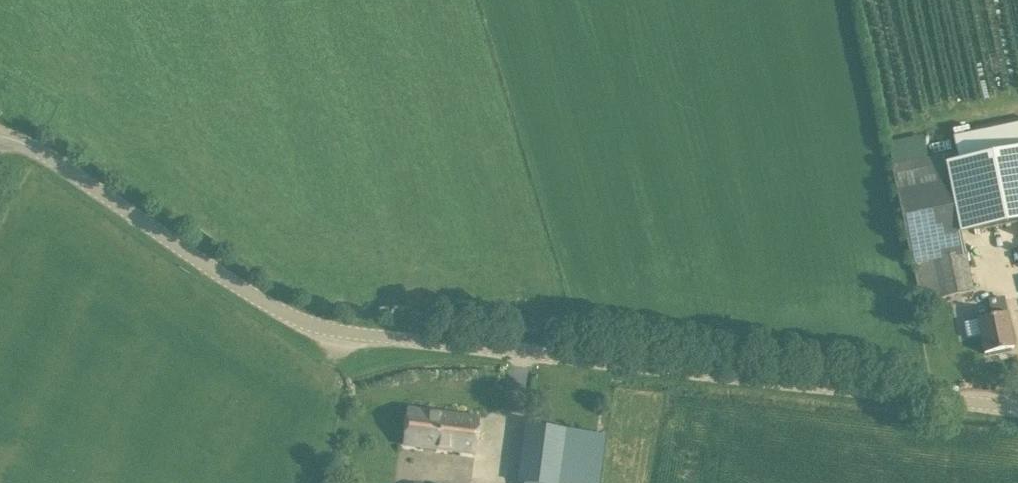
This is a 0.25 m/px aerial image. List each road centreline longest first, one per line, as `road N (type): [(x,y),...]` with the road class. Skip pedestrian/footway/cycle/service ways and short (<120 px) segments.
road 1 (unclassified): [(1017,406),(320,328),(247,293),(42,153),(0,135)]

